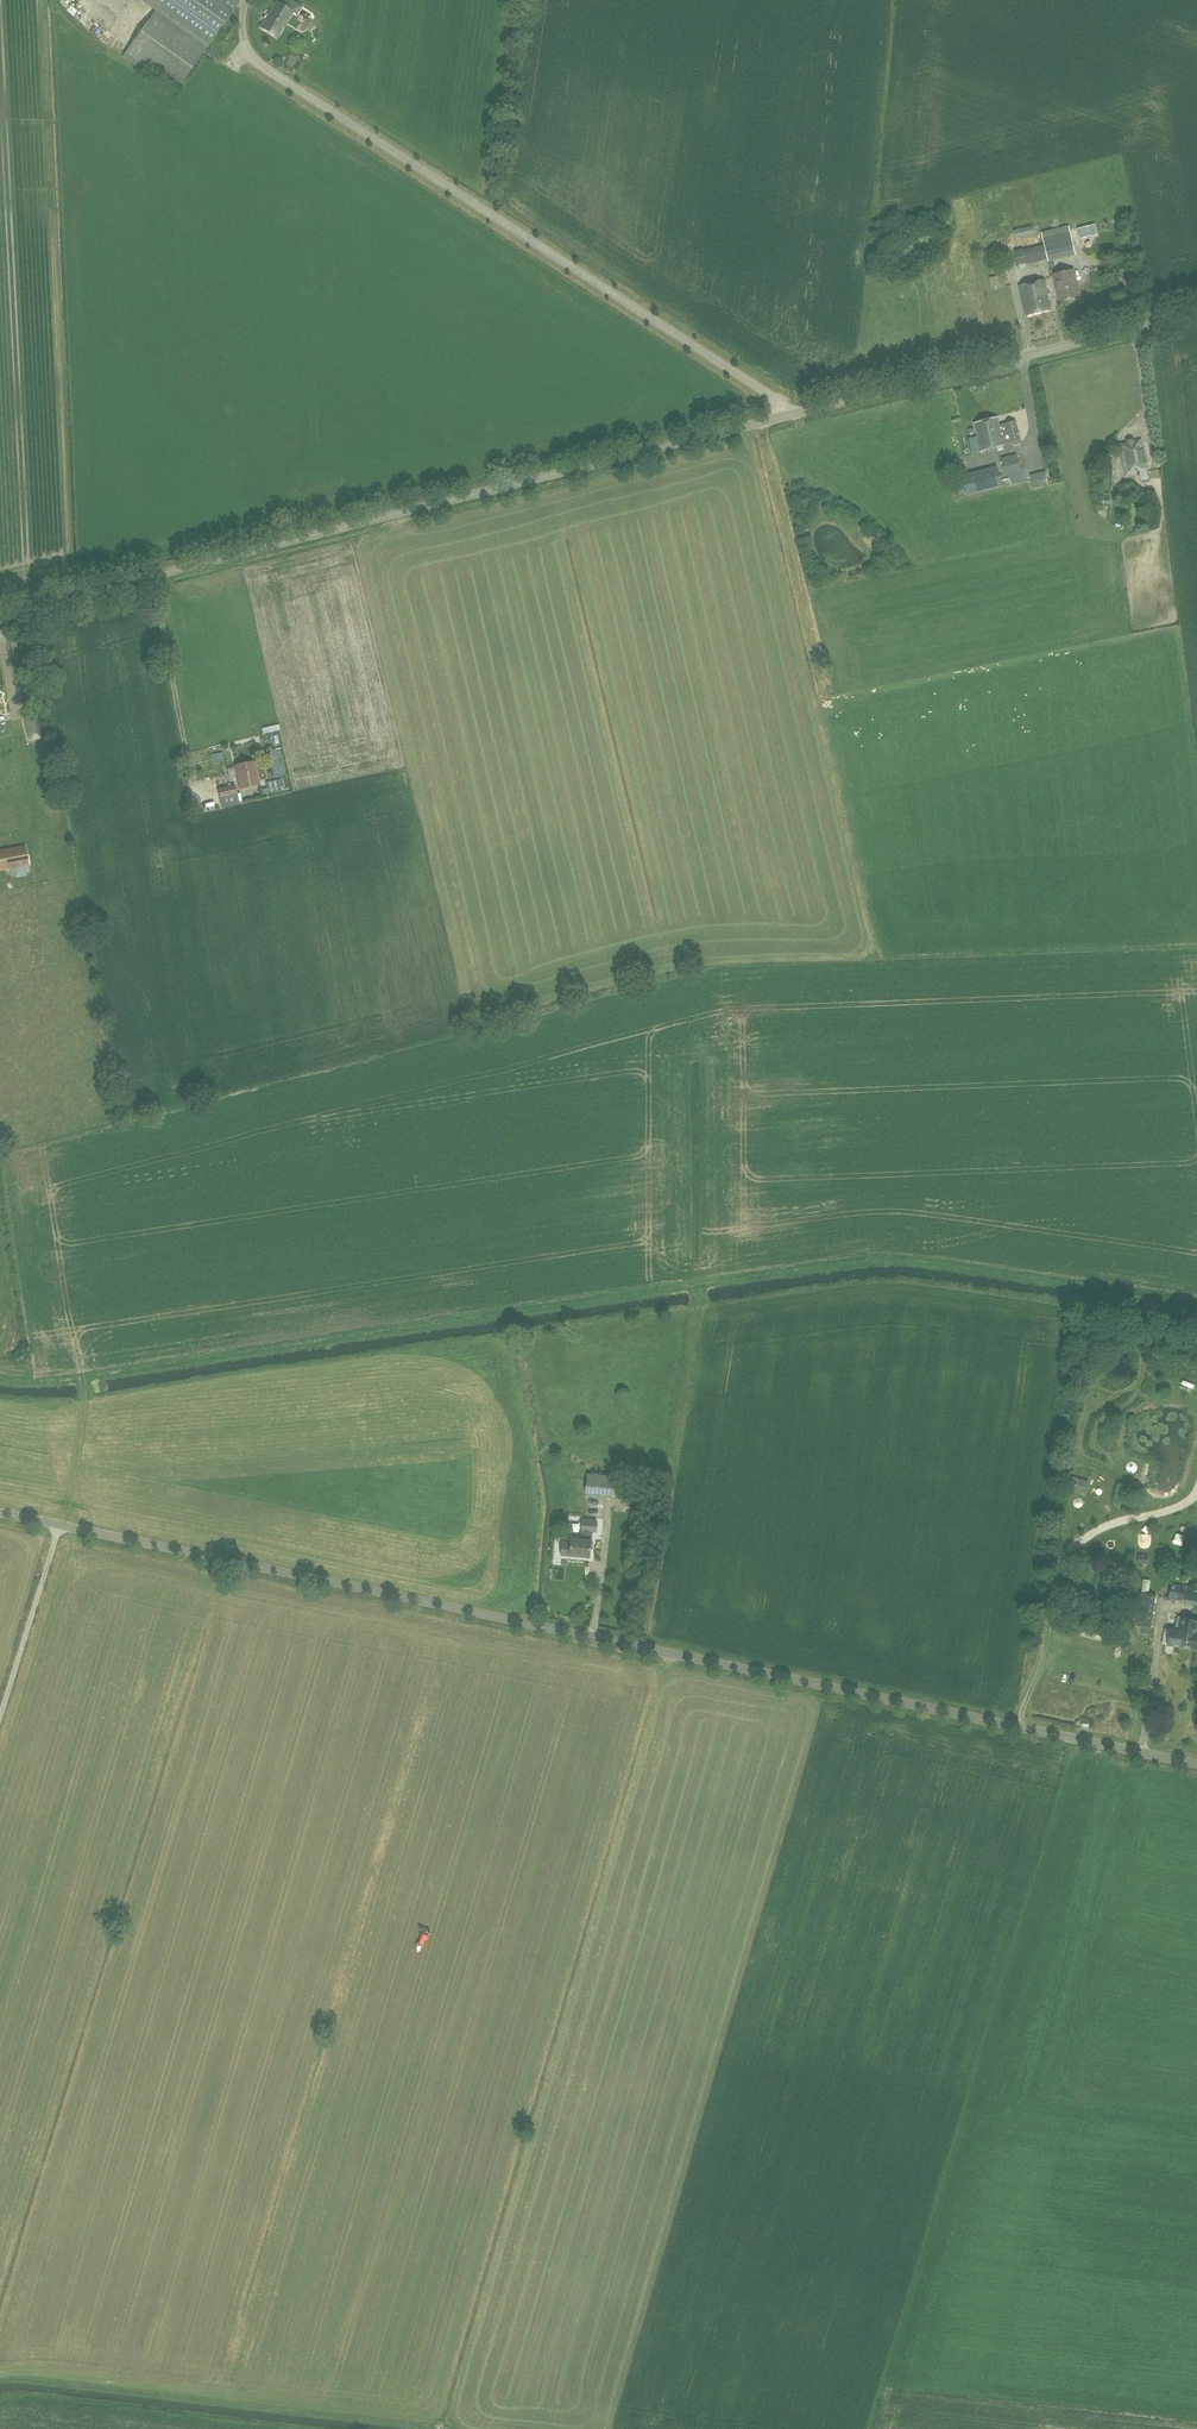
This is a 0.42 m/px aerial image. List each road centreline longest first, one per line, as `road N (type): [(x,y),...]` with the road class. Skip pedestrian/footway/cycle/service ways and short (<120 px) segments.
road 1 (unclassified): [(0,615),(1196,313)]
road 2 (unclassified): [(1196,1765),(0,1513)]

